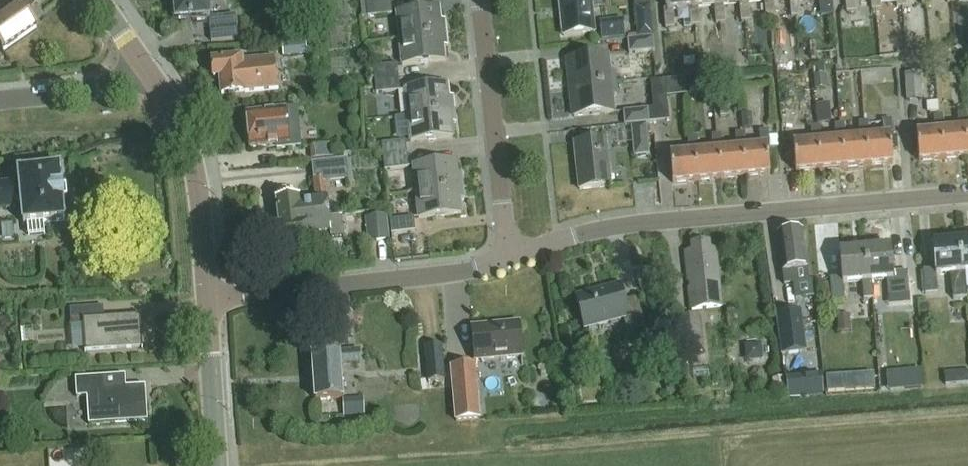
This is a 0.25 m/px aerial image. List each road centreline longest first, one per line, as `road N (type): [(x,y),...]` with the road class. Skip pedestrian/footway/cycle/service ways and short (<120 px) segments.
road 1 (residential): [(504,265),(612,230),(967,197)]
road 2 (residential): [(210,299),(451,278),(504,265)]
road 3 (residential): [(504,265),(477,0)]
road 4 (tertiary): [(210,299),(190,153),(143,64)]
road 5 (tertiary): [(219,465),(210,299)]
road 6 (residential): [(0,102),(75,92),(143,64)]

